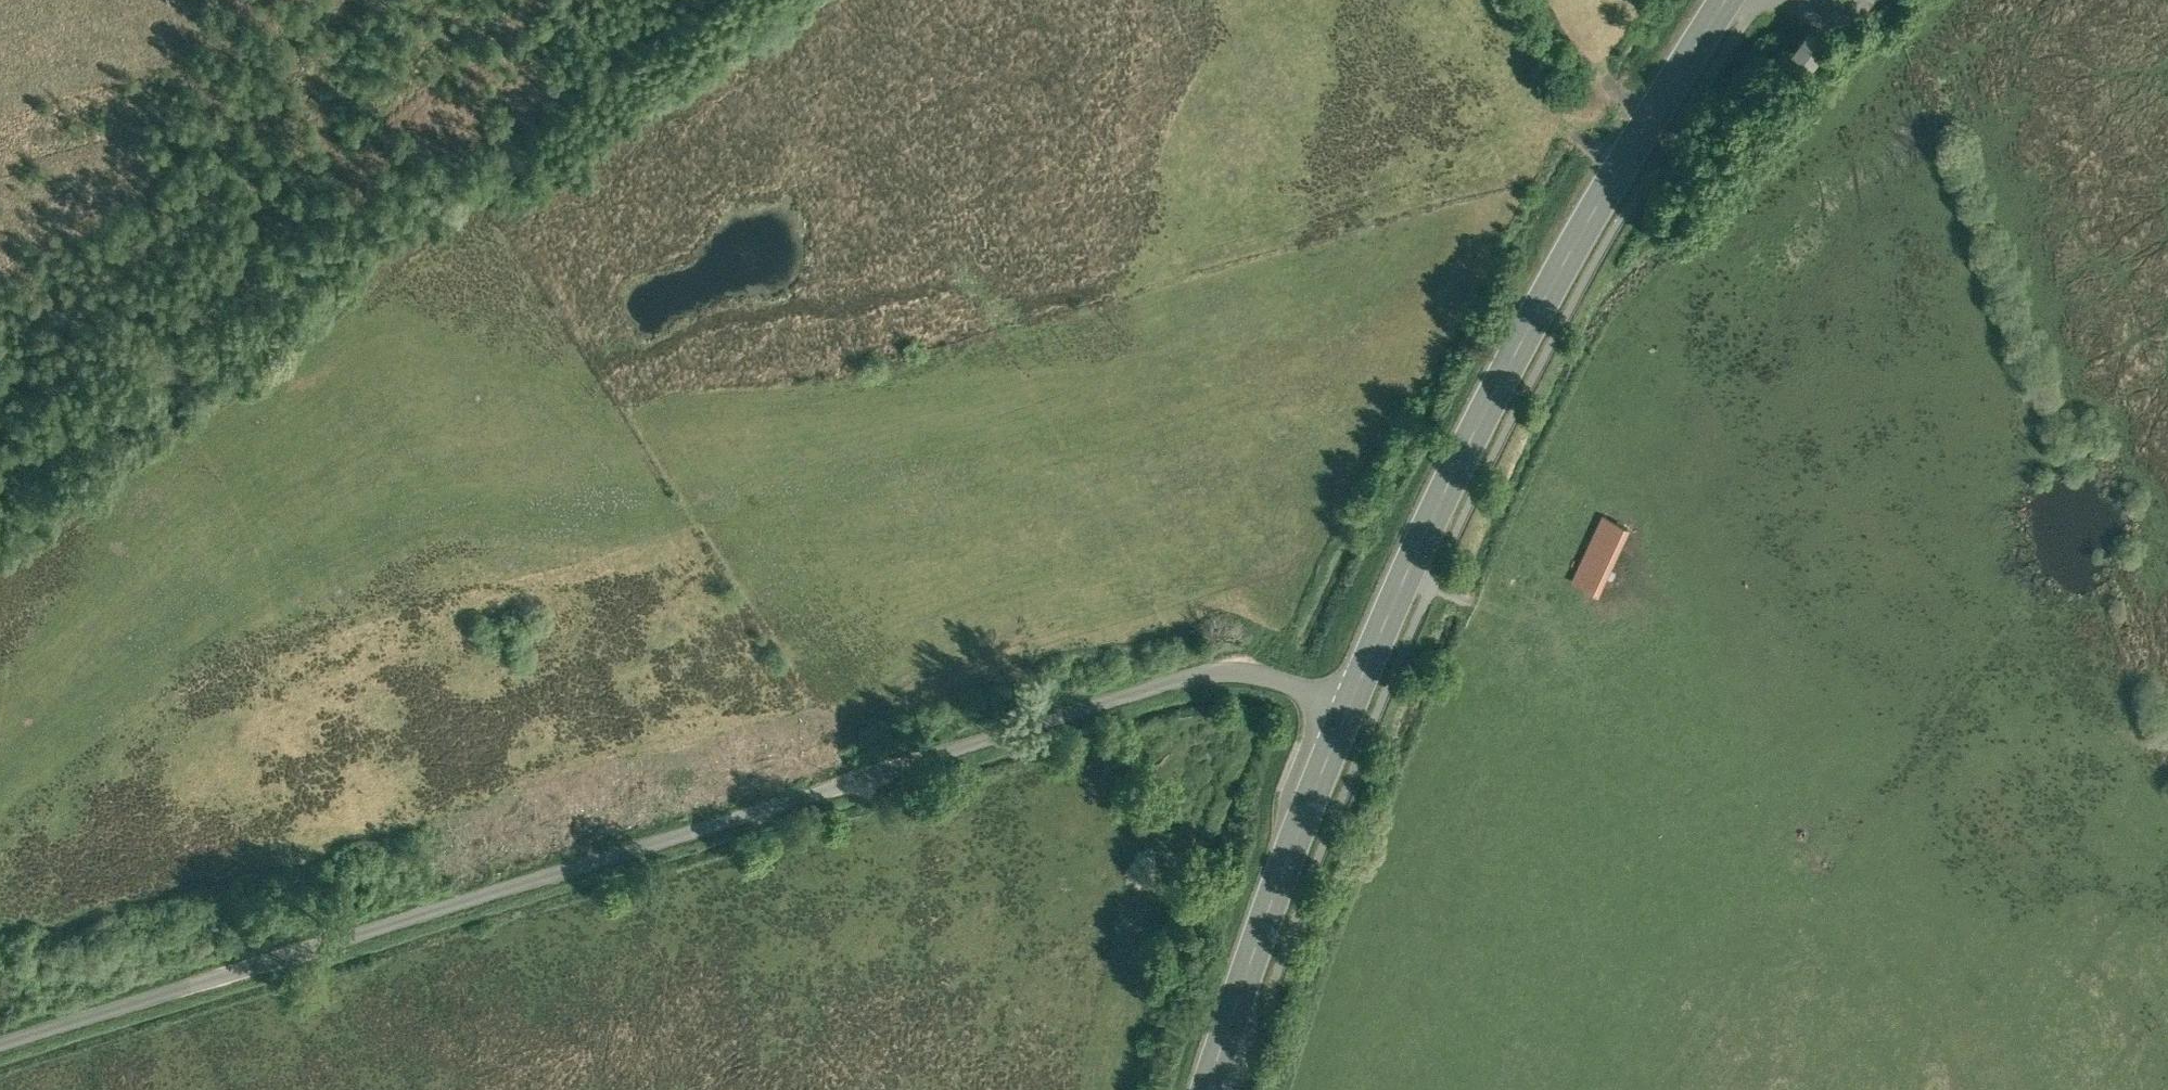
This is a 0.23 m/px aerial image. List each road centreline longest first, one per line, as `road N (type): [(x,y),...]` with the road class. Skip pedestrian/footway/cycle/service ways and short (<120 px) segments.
road 1 (unclassified): [(0,1045),(1216,676),(1288,685),(1342,705)]
road 2 (primary): [(1342,705),(1490,383),(1562,248),(1619,167),(1715,0)]
road 3 (primary): [(1201,1089),(1342,705)]

